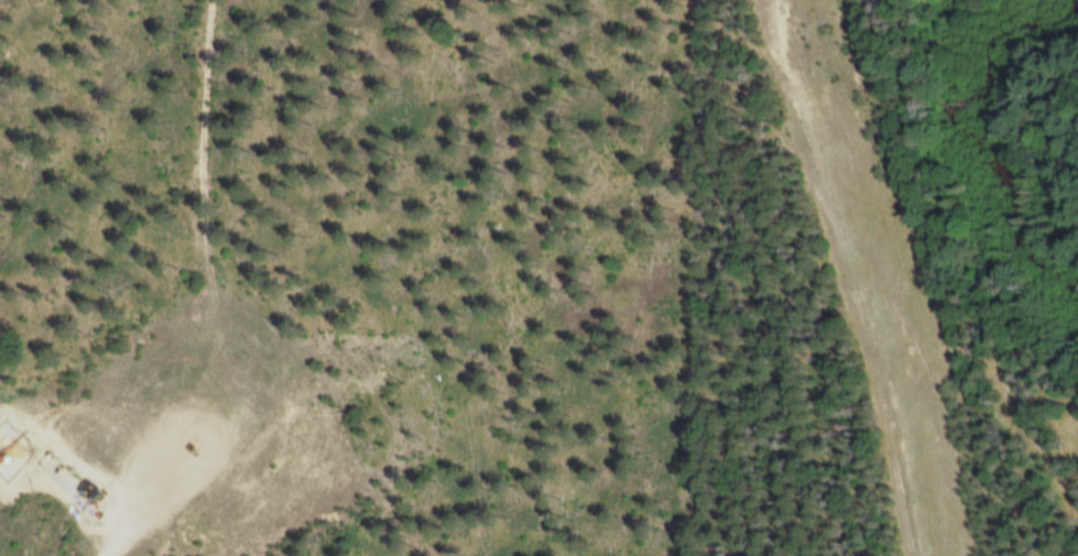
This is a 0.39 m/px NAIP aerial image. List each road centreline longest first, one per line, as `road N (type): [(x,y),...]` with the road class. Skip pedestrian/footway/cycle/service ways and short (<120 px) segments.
road 1 (track): [(668,0),(748,137),(1041,456),(1077,533)]
road 2 (track): [(109,555),(199,301),(194,0)]

